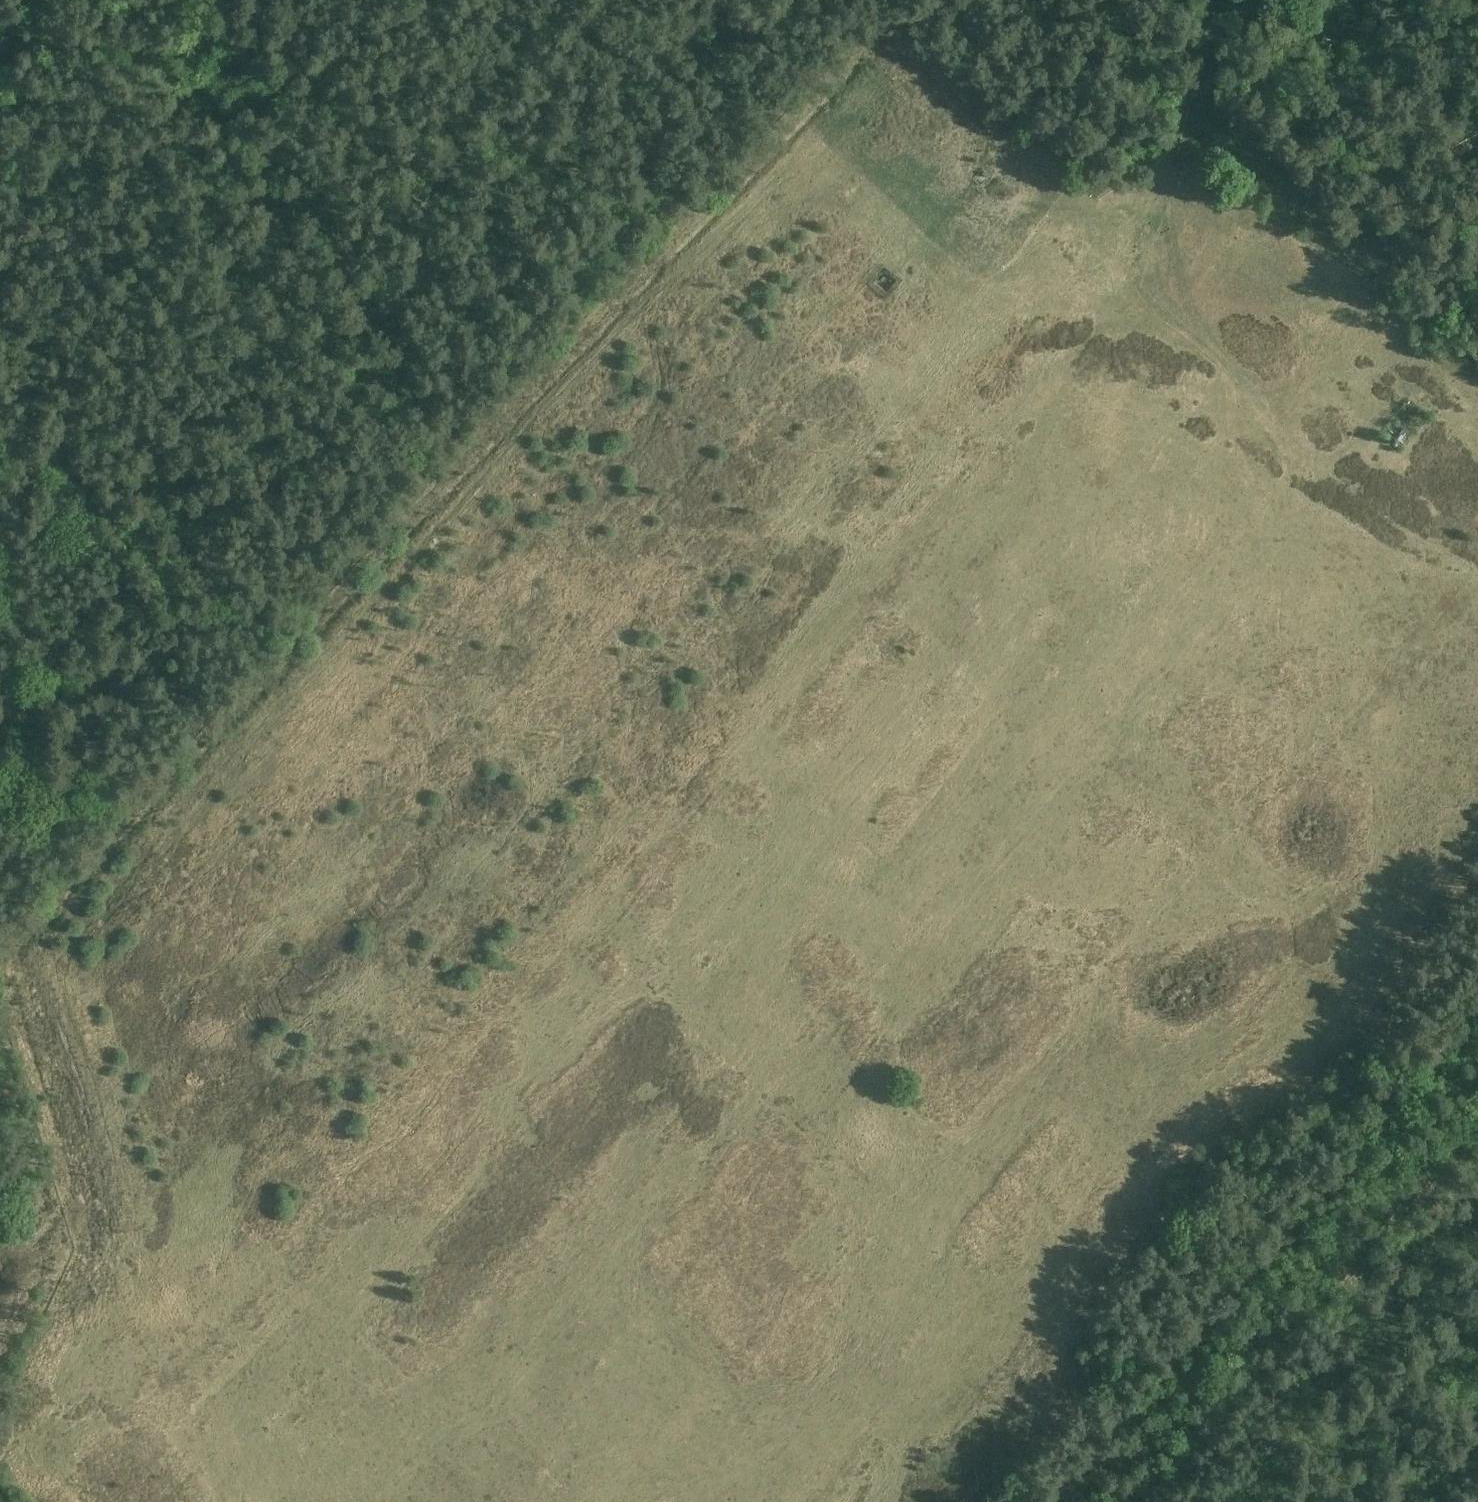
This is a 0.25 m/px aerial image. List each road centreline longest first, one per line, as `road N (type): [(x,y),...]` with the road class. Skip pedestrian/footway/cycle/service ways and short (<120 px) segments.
road 1 (track): [(1477,1015),(1056,1501)]
road 2 (track): [(1164,177),(1190,89),(1207,130),(1299,196),(1342,247)]

